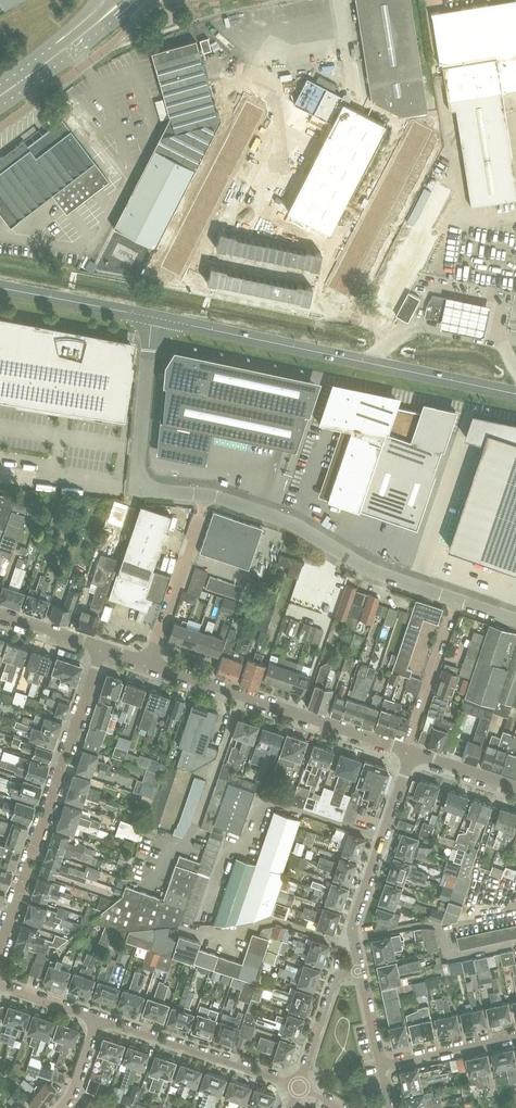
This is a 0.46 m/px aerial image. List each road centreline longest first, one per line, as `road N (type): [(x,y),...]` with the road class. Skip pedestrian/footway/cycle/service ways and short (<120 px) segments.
road 1 (primary): [(505,391),(158,319)]
road 2 (residential): [(0,953),(102,647)]
road 3 (unclassified): [(205,495),(294,524),(380,574),(456,600)]
road 4 (unclassified): [(407,750),(150,663)]
road 5 (unclassified): [(158,319),(138,475),(150,491),(205,495)]
road 6 (residential): [(361,970),(355,921),(414,752)]
road 7 (residential): [(100,1018),(301,1087)]
road 8 (residential): [(150,663),(205,495)]
road 9 (secondary): [(0,101),(136,0)]
road 10 (residential): [(407,750),(456,600)]
road 11 (residential): [(361,970),(336,983),(301,1087)]
road 12 (residential): [(382,1065),(515,1036)]

